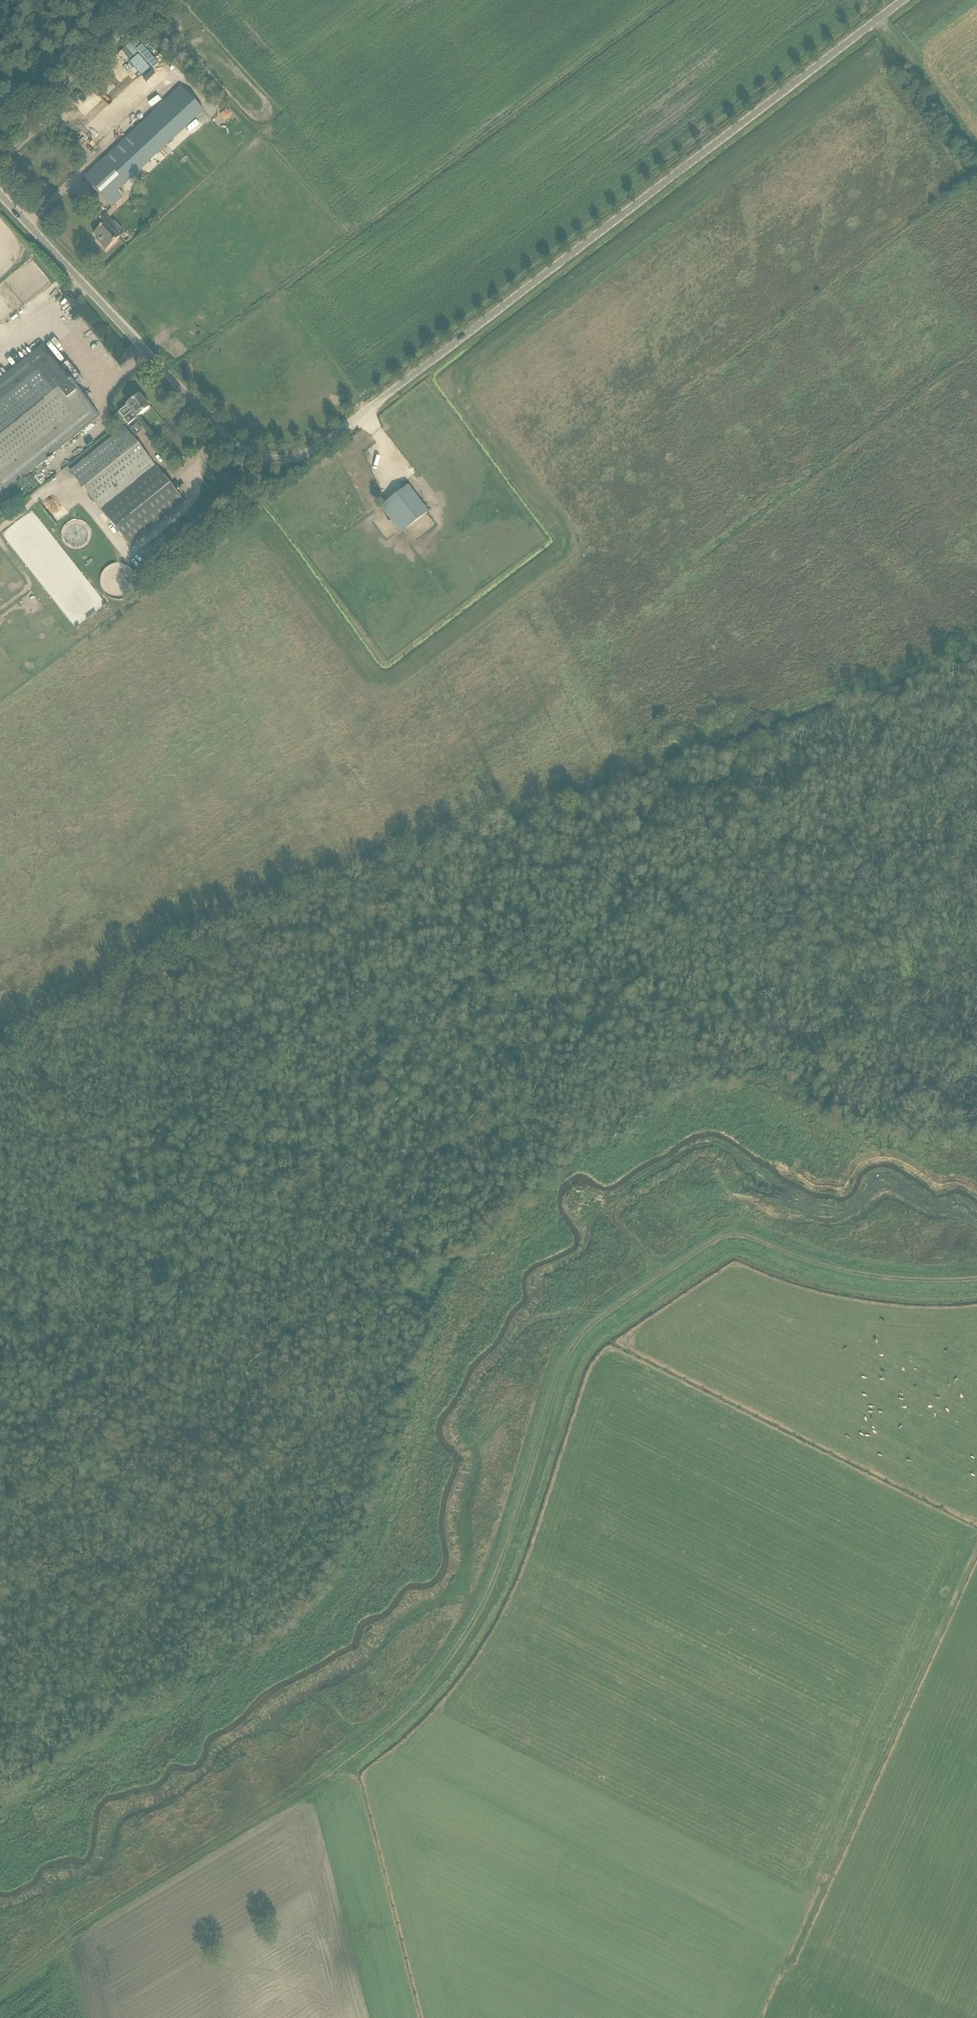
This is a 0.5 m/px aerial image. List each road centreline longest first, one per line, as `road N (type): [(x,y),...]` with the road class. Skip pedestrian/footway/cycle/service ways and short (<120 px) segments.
road 1 (track): [(976,1279),(914,1282),(825,1268),(743,1235),(721,1236),(592,1326),(559,1379),(502,1566),(475,1621),(412,1703),(0,1988)]
road 2 (residential): [(876,21),(320,447),(288,458),(260,457),(219,430),(0,195)]
road 3 (track): [(0,135),(157,0)]

